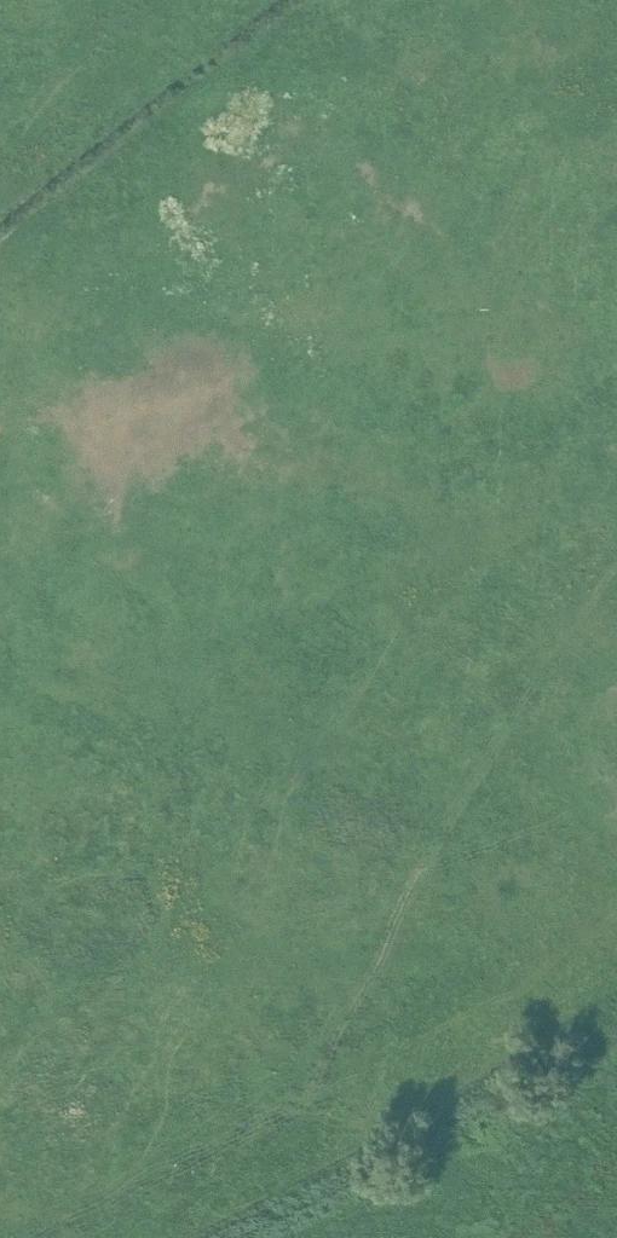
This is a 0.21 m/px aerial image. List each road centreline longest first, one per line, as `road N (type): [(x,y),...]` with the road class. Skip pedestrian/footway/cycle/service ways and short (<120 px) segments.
road 1 (track): [(616,1026),(184,1237)]

